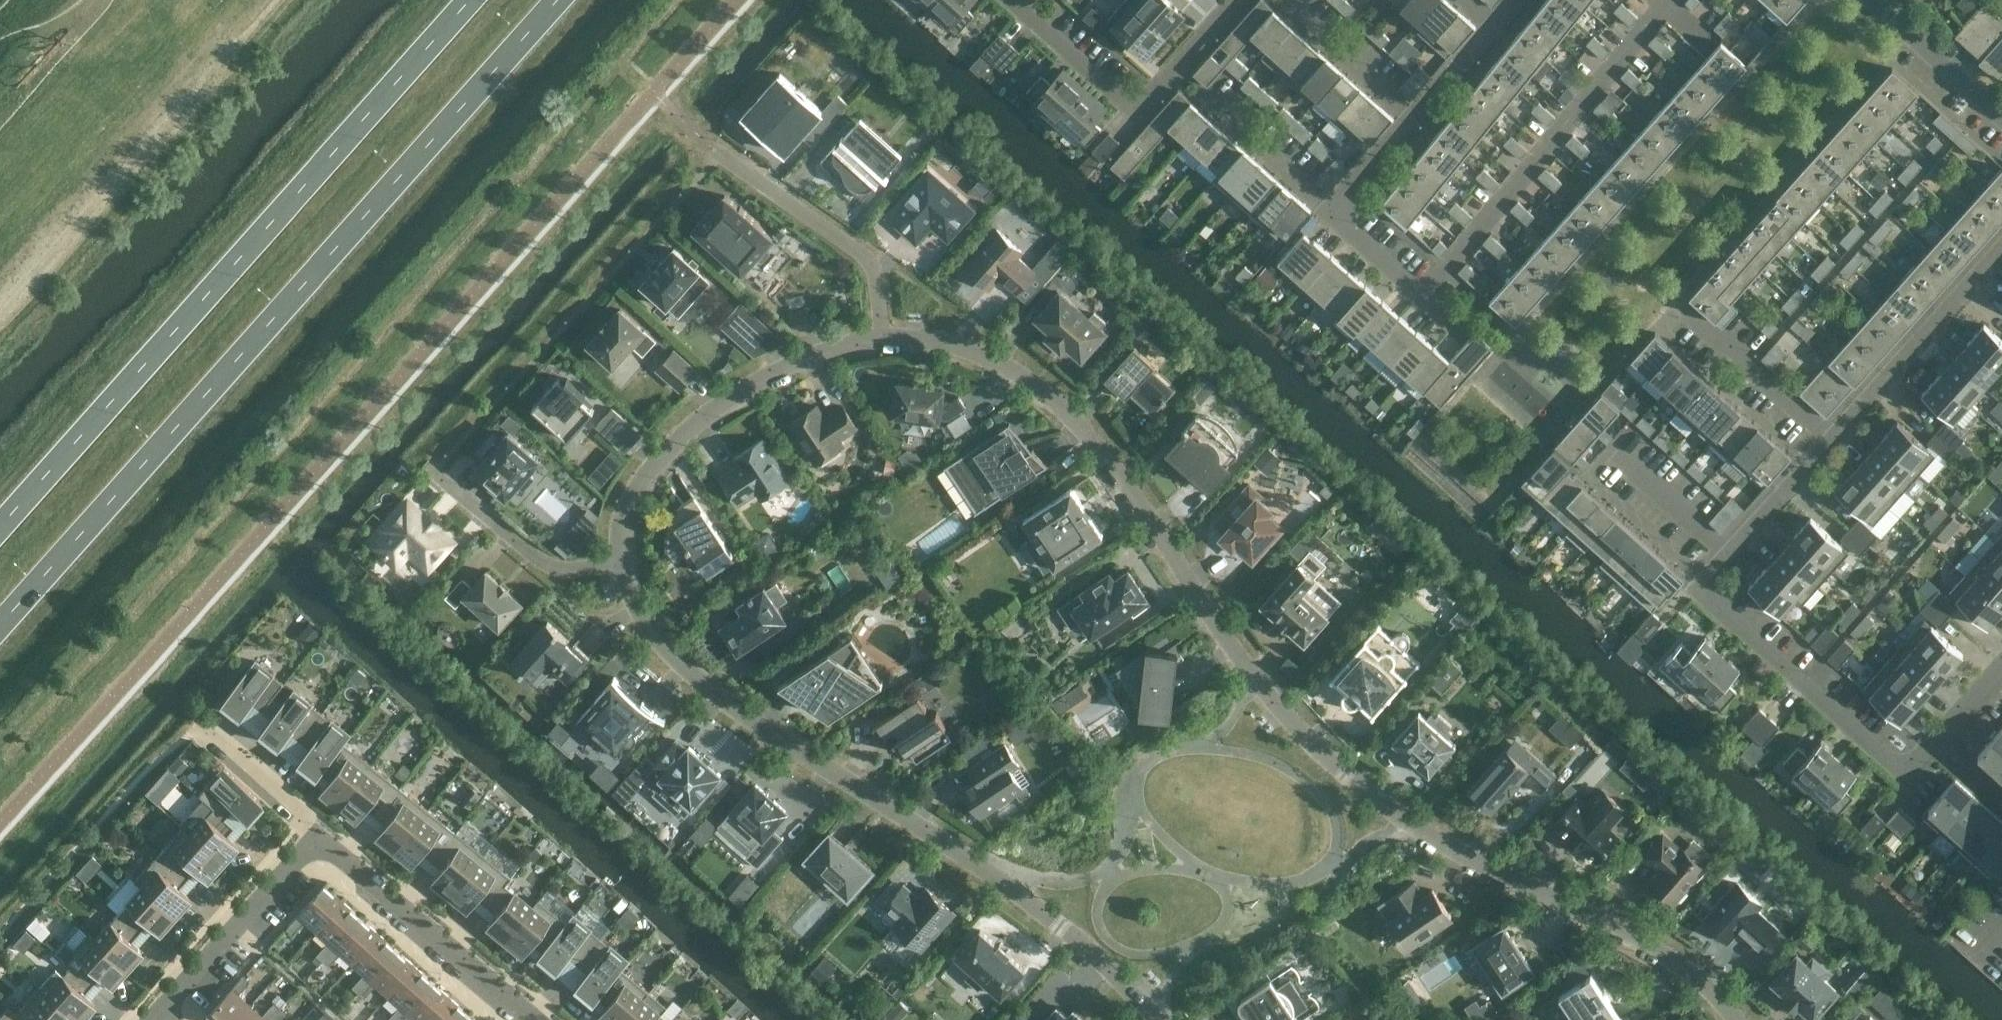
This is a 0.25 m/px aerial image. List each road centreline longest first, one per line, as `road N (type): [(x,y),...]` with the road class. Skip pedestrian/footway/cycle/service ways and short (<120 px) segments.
road 1 (residential): [(884,337),(939,339),(1001,359),(1063,399),(1303,735),(1394,809),(1695,970),(1739,1019)]
road 2 (trunk): [(0,626),(559,0)]
road 3 (residential): [(624,563),(647,625),(693,678),(990,873),(1160,1019)]
road 4 (trunk): [(474,0),(0,528)]
road 5 (residential): [(1727,553),(1706,577),(1913,762),(2001,665)]
road 6 (residential): [(1421,289),(1668,5)]
road 7 (residential): [(884,337),(763,378),(684,433),(629,509),(624,563)]
road 8 (residential): [(712,147),(872,263),(884,337)]
road 9 (residential): [(326,846),(533,1019)]
road 10 (residential): [(2001,238),(1826,440)]
road 11 (residential): [(161,1015),(308,849),(326,846)]
road 12 (residential): [(624,563),(565,570),(538,558),(434,474)]
road 13 (residential): [(1332,209),(1174,68)]
road 14 (residential): [(1174,68),(1139,106),(1023,0)]
road 15 (residential): [(2001,120),(1866,0)]
road 16 (residential): [(1410,120),(1281,0)]
road 17 (residential): [(1826,440),(1695,324)]
road 18 (residential): [(326,846),(307,814),(202,727)]
road 19 (residential): [(1727,553),(1610,450)]
road 20 (residential): [(1826,440),(1727,553)]
road 21 (residential): [(1410,120),(1493,26)]

